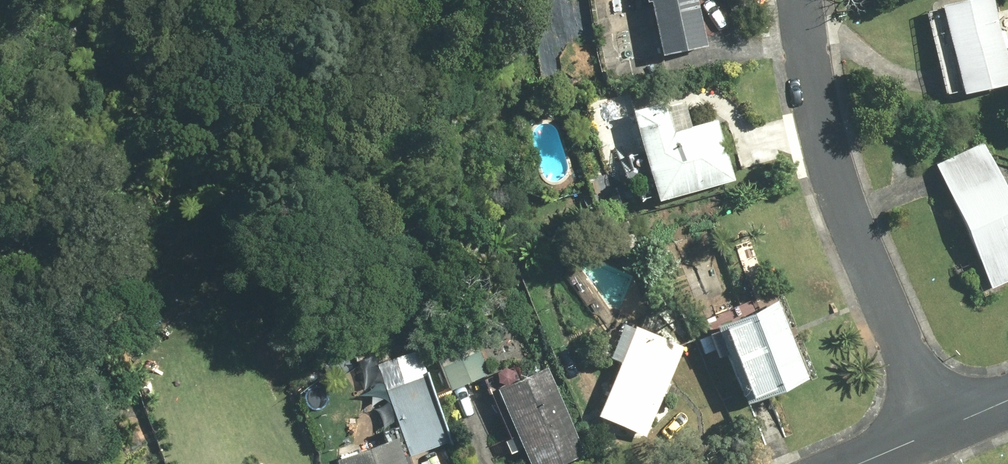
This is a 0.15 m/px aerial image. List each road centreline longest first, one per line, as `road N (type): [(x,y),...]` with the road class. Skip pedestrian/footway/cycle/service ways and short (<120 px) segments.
road 1 (residential): [(800,0),(835,182),(939,428)]

